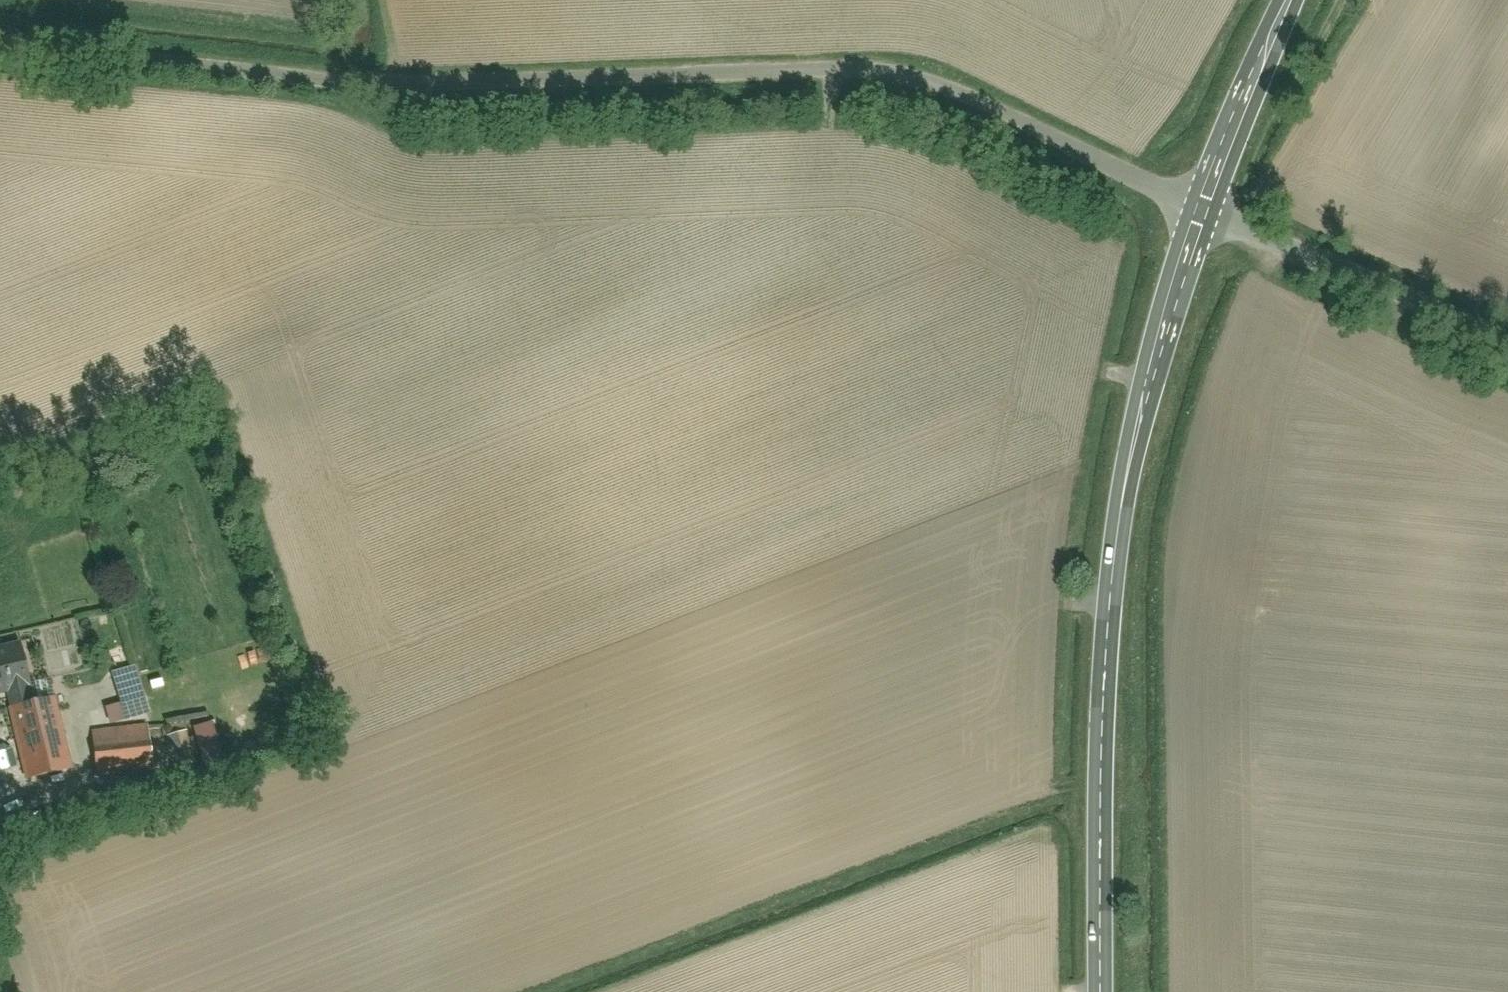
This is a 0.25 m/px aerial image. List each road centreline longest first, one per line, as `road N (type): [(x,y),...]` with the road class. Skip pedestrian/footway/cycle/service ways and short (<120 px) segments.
road 1 (unclassified): [(1202,209),(926,82),(890,72),(814,66),(435,84),(0,42)]
road 2 (secondary): [(1202,209),(1128,460),(1111,562),(1102,991)]
road 3 (unclassified): [(1507,348),(1202,209)]
road 4 (secondary): [(1290,0),(1202,209)]

